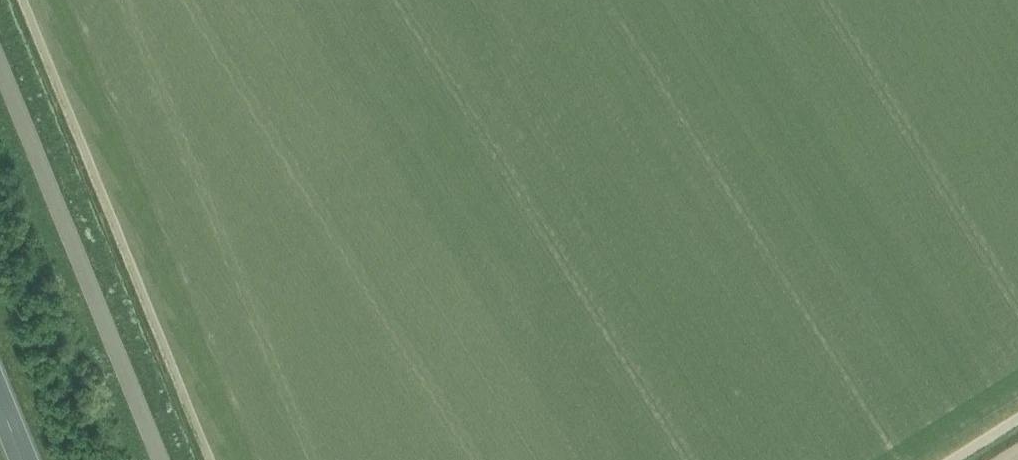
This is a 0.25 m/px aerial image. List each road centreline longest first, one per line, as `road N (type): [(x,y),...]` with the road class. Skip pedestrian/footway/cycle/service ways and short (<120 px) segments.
road 1 (unclassified): [(161,459),(0,66)]

